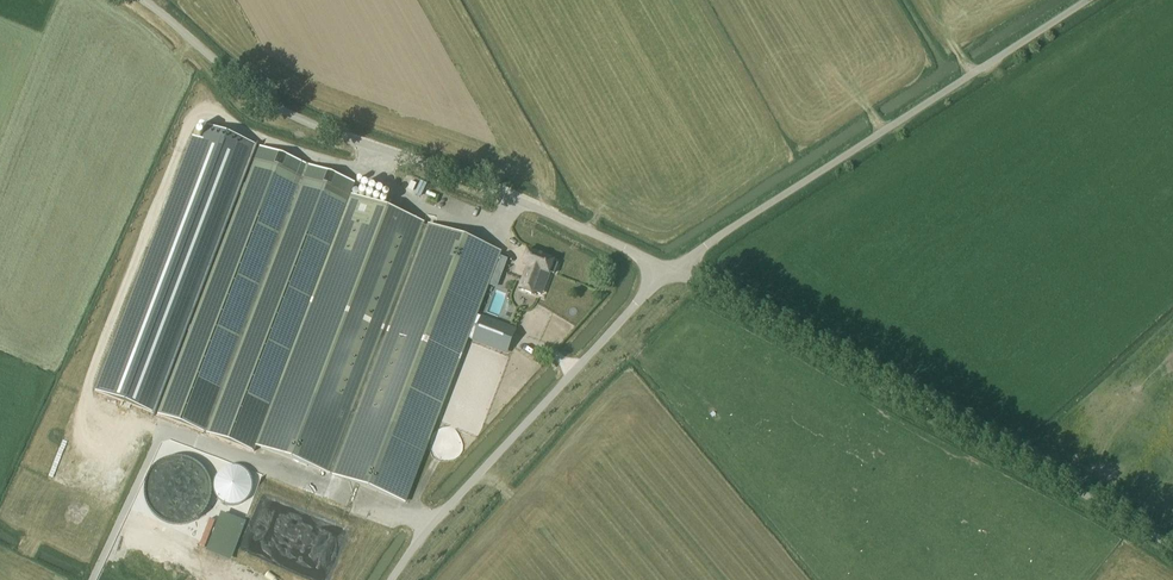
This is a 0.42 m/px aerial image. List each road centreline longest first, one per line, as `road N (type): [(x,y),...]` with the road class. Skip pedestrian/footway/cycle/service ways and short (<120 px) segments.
road 1 (unclassified): [(664,273),(490,187),(272,105),(143,0)]
road 2 (unclassified): [(1172,553),(716,295),(687,261)]
road 3 (unclassified): [(687,261),(1084,0)]
road 4 (unclassified): [(383,579),(427,518),(664,273)]

